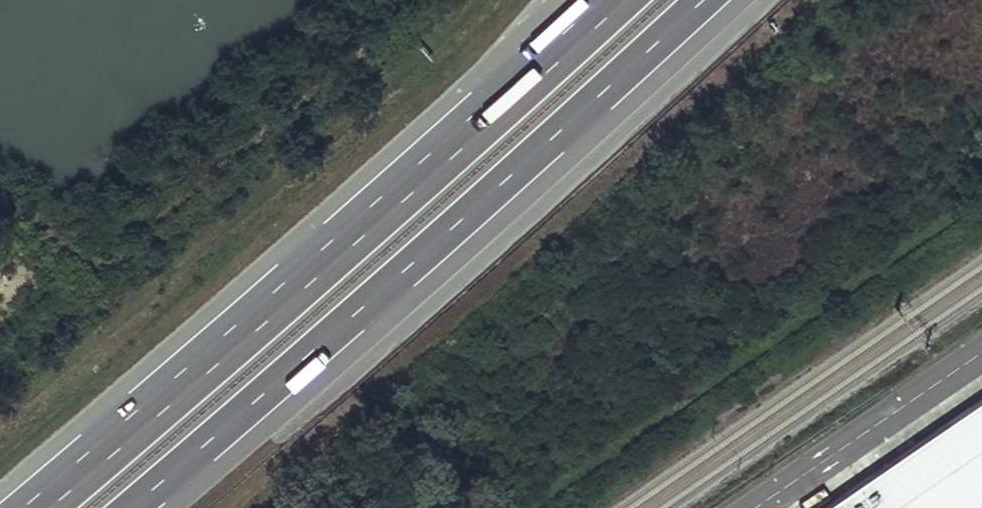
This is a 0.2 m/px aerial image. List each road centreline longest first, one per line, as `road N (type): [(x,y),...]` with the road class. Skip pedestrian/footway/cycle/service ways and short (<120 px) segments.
road 1 (motorway): [(610,0),(386,208),(37,507)]
road 2 (motorway): [(132,507),(701,0)]

